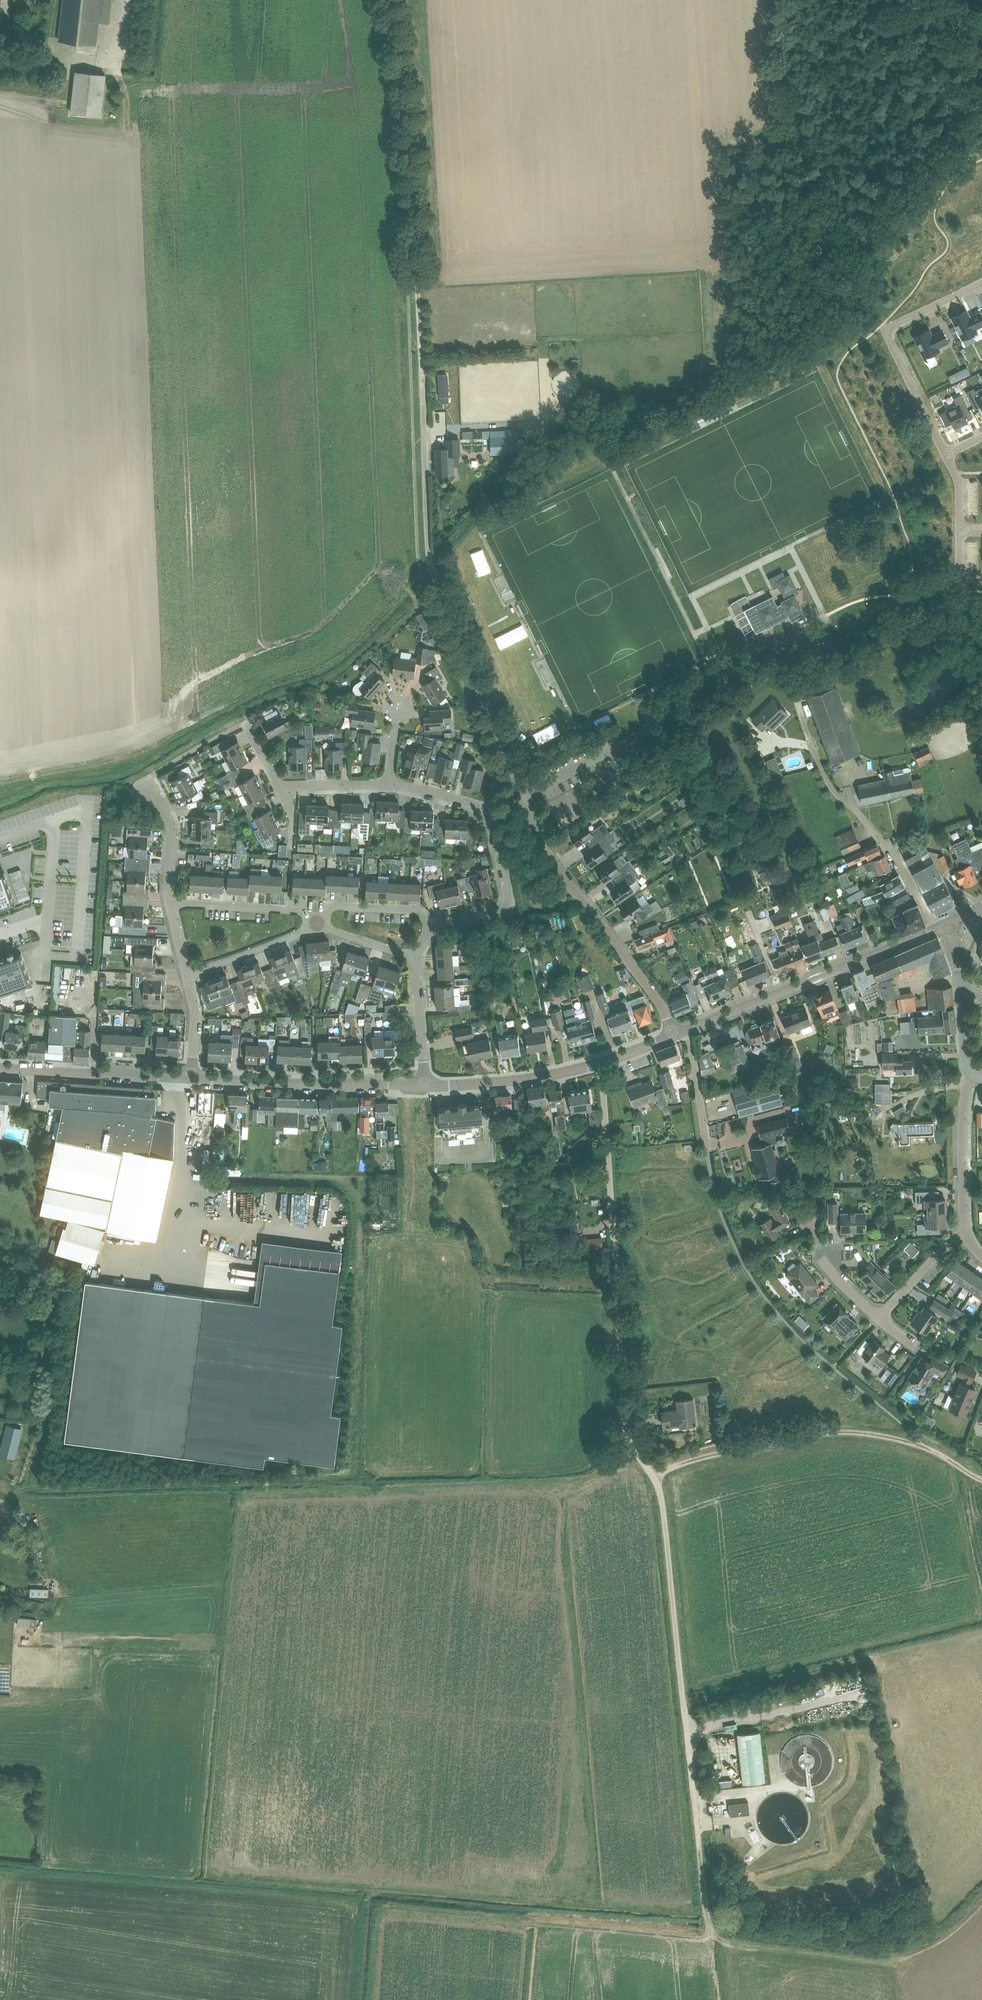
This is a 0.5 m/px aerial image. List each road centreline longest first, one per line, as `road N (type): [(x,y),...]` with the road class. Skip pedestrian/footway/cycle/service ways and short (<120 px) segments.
road 1 (unclassified): [(698,1853),(663,1495),(632,1449),(625,1420),(601,1064)]
road 2 (unclassified): [(523,802),(433,579),(420,339)]
road 3 (track): [(420,339),(412,145),(390,0)]
road 4 (residential): [(432,930),(508,910),(492,819),(487,808),(389,787)]
road 5 (unclassified): [(674,1036),(657,998),(560,873),(523,802)]
road 6 (track): [(652,1475),(813,1433),(925,1446)]
road 7 (tertiary): [(686,1031),(935,931)]
road 8 (residential): [(935,931),(904,869),(830,791),(803,708)]
road 9 (track): [(0,1491),(28,1493),(37,1472),(52,1390),(50,1331),(70,1273)]
road 10 (residential): [(947,456),(890,339),(896,326),(981,283)]
road 11 (tertiary): [(191,1078),(424,1085)]
road 12 (tertiary): [(191,1078),(0,1070)]
road 13 (residential): [(965,1236),(964,1114),(974,1075)]
road 14 (tertiary): [(974,1075),(949,925)]
road 15 (residential): [(170,907),(304,917)]
road 16 (residential): [(170,907),(172,831),(146,786)]
road 17 (residential): [(424,1085),(415,959)]
road 18 (residential): [(187,977),(304,935)]
road 19 (residential): [(686,1031),(709,1152)]
road 20 (residential): [(439,1156),(489,1155),(486,1083)]
road 21 (residential): [(879,1320),(965,1236)]

